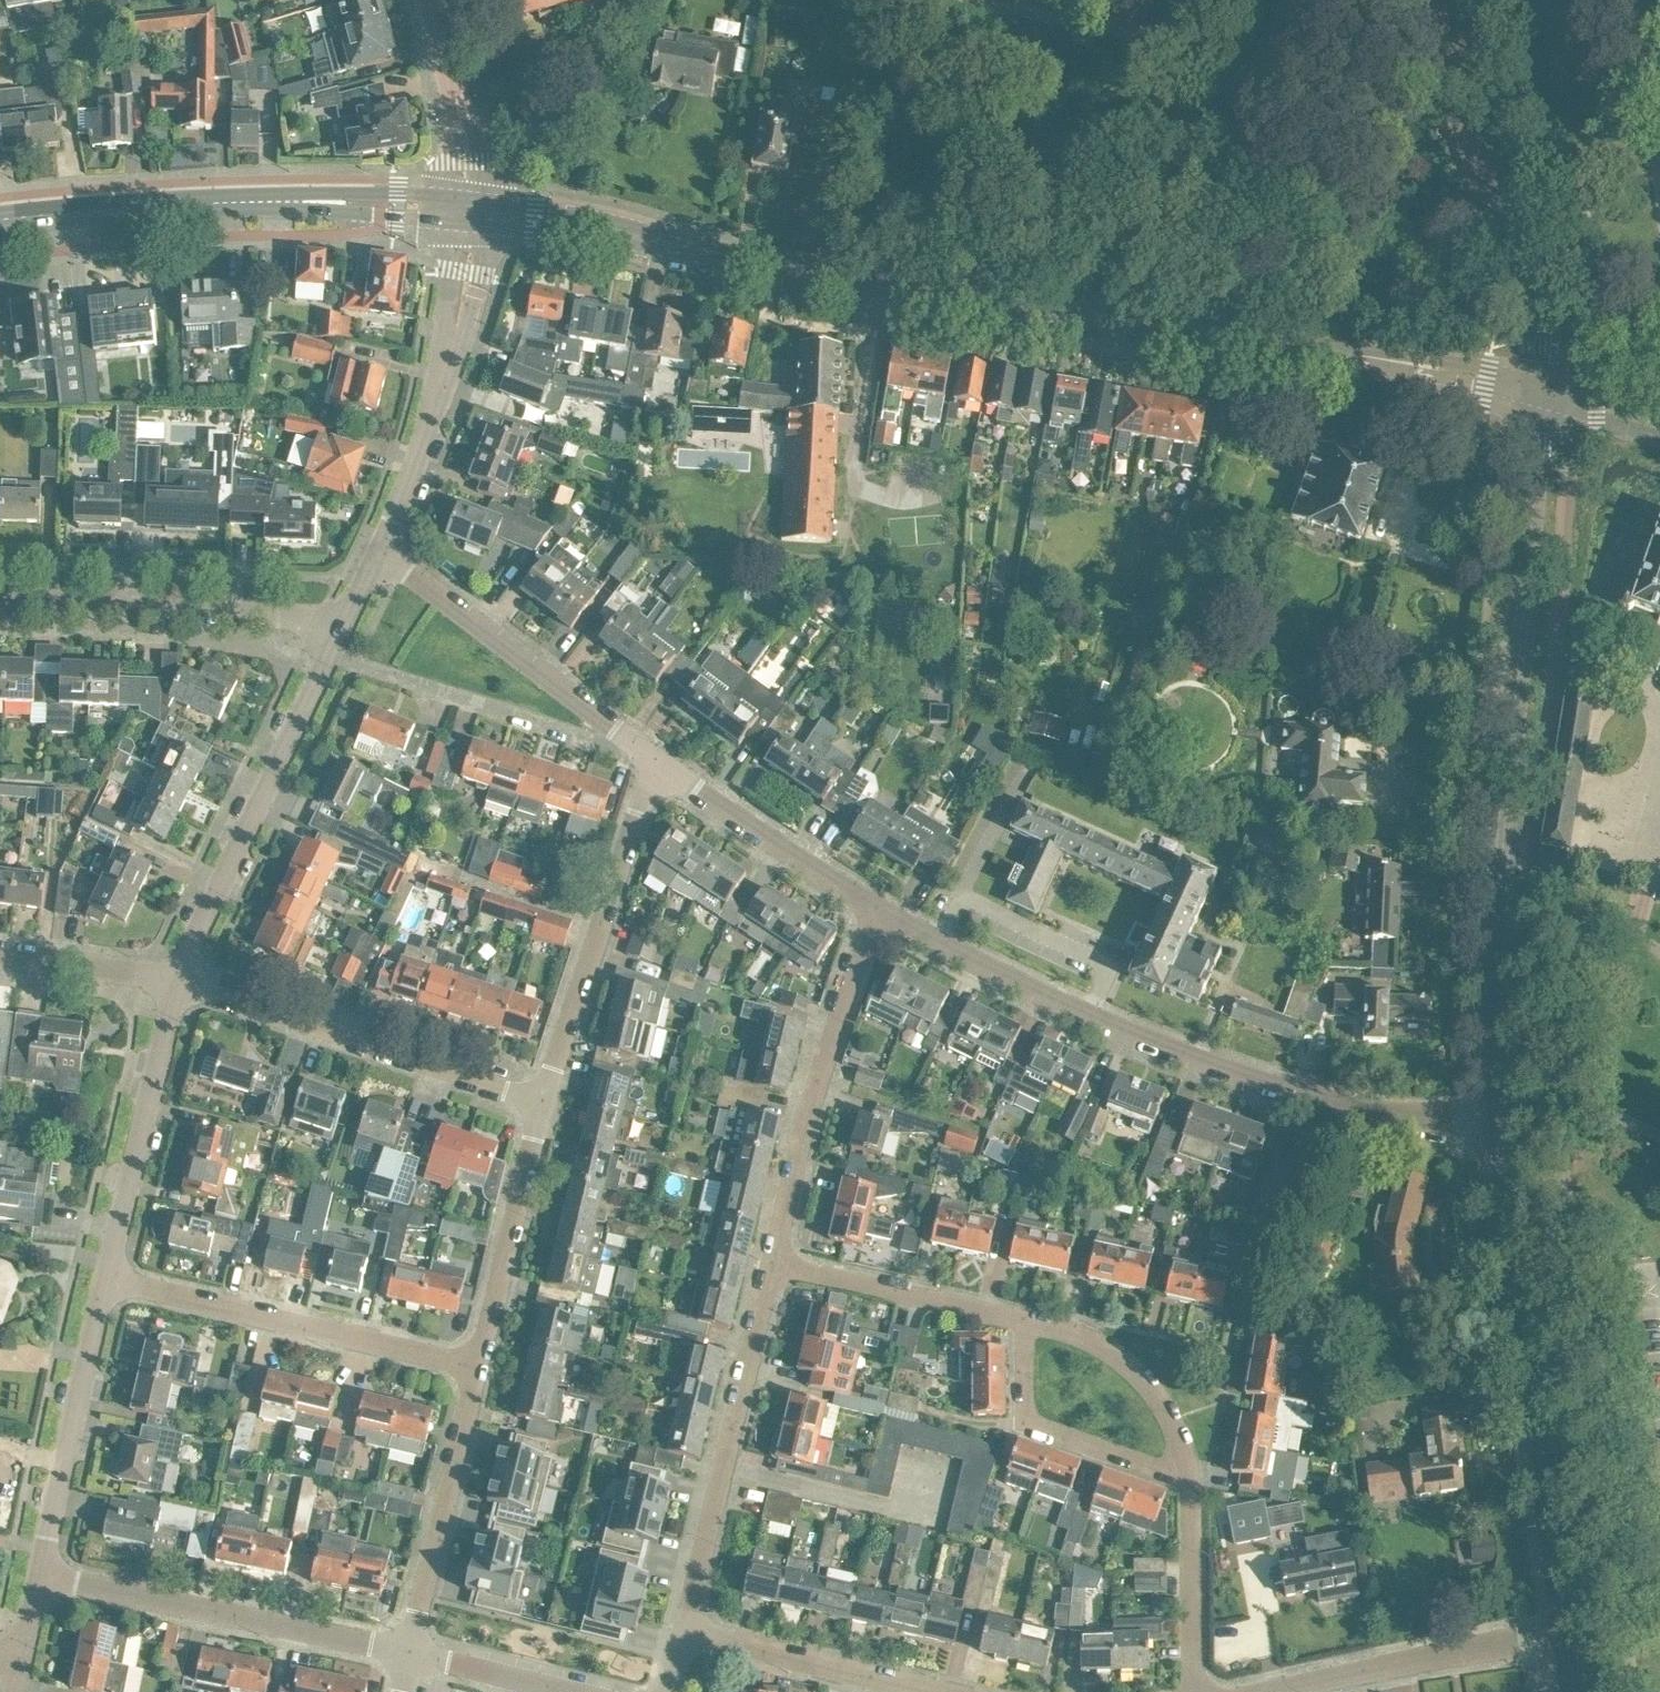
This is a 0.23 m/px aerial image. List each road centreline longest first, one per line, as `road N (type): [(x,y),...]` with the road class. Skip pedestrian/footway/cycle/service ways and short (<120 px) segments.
road 1 (tertiary): [(1501,1115),(1501,885),(1545,411)]
road 2 (tertiary): [(1316,348),(883,284),(631,236)]
road 3 (residential): [(1501,1115),(1318,1096),(1105,1032),(875,916)]
road 4 (tertiary): [(1566,1640),(1501,1115)]
road 5 (unclassified): [(1546,383),(1423,0)]
road 6 (residential): [(545,1101),(168,985)]
road 7 (residential): [(684,1641),(777,1266)]
road 8 (residential): [(469,1364),(95,1277)]
road 9 (residential): [(401,1655),(30,1573)]
road 10 (residential): [(168,985),(331,652)]
road 11 (residential): [(777,1266),(825,1063),(875,916)]
road 12 (residential): [(545,1101),(658,761)]
road 13 (residential): [(339,634),(277,614),(0,604)]
road 14 (residential): [(635,744),(380,550)]
road 15 (residential): [(331,652),(603,746),(635,744)]
road 16 (tertiary): [(0,221),(303,201)]
road 17 (residential): [(30,1573),(95,1277)]
road 18 (residential): [(95,1277),(168,985)]
road 19 (residential): [(401,1655),(469,1364)]
road 20 (residential): [(1566,1640),(1499,1644),(1273,1691)]
road 21 (residential): [(1193,1489),(1025,1420),(1022,1314)]
road 22 (residential): [(469,1364),(545,1101)]
road 23 (residential): [(875,916),(658,761)]
road 24 (residential): [(1193,1489),(1163,1403),(1128,1361),(1092,1337),(1022,1314)]
road 25 (residential): [(1022,1314),(777,1266)]
road 26 (residential): [(915,1691),(684,1641)]
road 27 (residential): [(380,550),(451,347)]
road 28 (residential): [(1198,1691),(1193,1489)]
road 29 (residential): [(168,985),(0,962)]
road 30 (residential): [(555,1691),(401,1655)]
road 31 (tertiary): [(303,201),(452,224)]
road 32 (tertiary): [(453,199),(349,194),(303,201)]
road 33 (tertiary): [(631,236),(594,217),(487,202)]
road 34 (tertiary): [(1405,362),(1440,383),(1545,411)]
road 35 (tertiary): [(1546,383),(1440,360),(1405,362)]
road 36 (tertiary): [(488,226),(631,236)]
road 37 (residential): [(451,347),(469,323),(488,226)]
road 38 (residential): [(452,224),(451,347)]

